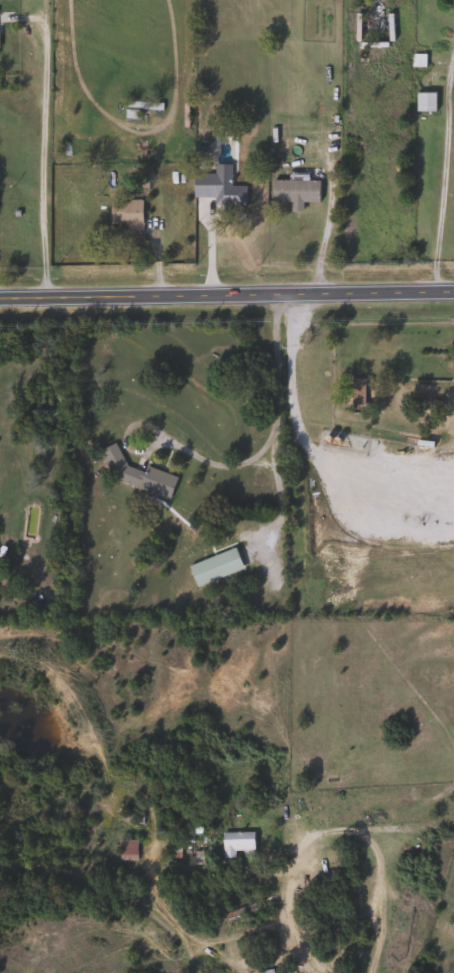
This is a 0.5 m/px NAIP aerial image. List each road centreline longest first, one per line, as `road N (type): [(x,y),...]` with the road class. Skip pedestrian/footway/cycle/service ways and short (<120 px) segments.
road 1 (secondary): [(0,299),(453,292)]

